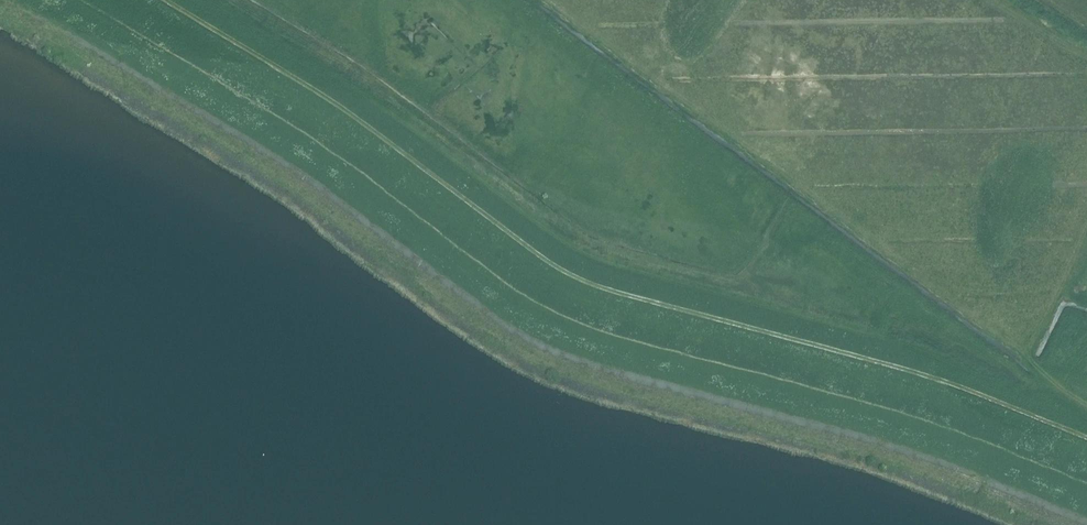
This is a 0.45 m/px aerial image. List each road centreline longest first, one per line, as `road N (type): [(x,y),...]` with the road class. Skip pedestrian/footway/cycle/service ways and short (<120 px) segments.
road 1 (track): [(163,0),(324,96),(579,279),(922,374),(1086,438)]

